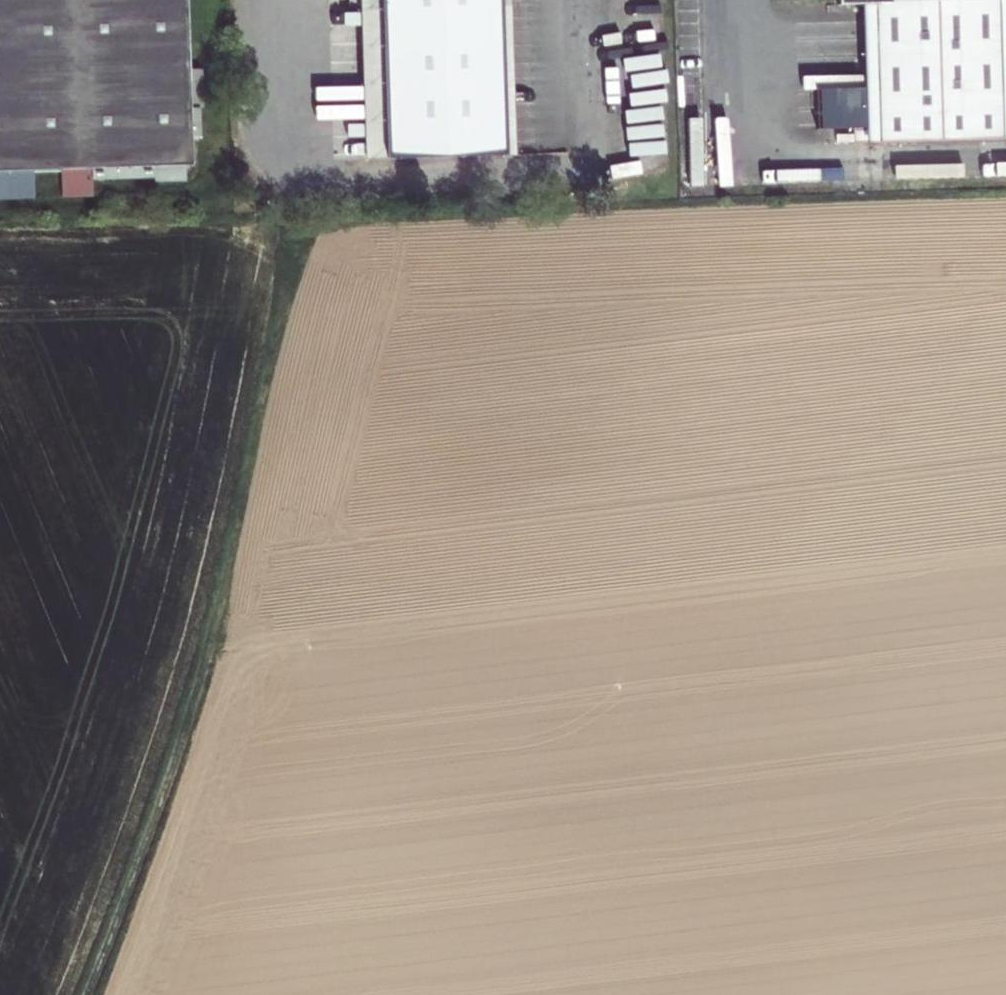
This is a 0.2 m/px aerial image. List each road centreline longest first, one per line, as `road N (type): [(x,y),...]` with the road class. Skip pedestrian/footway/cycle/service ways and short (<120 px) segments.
road 1 (track): [(85,994),(158,817),(214,651),(317,244)]

